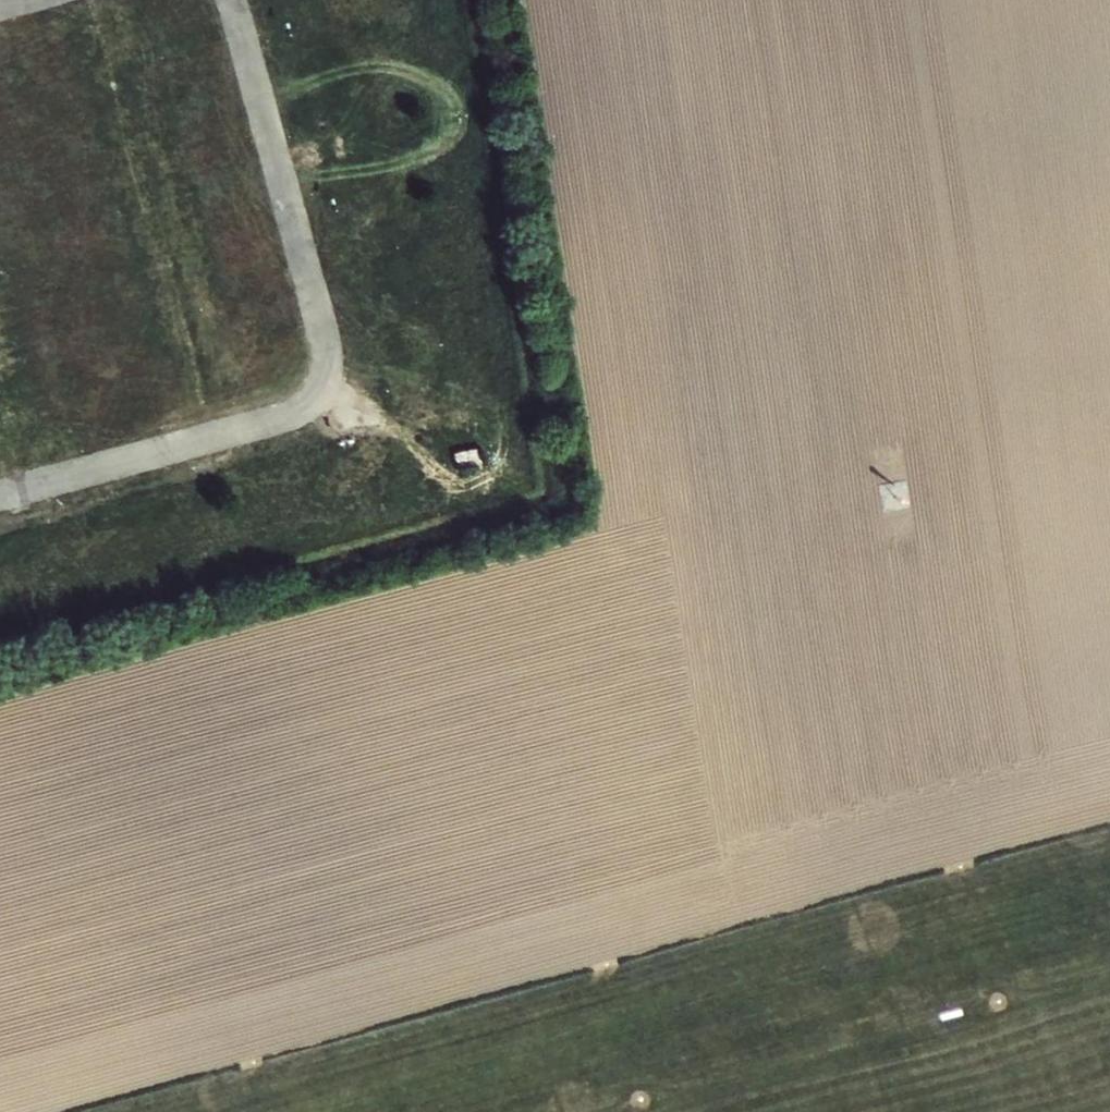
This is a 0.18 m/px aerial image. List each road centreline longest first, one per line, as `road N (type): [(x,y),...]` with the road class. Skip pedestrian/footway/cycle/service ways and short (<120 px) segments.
road 1 (track): [(245,0),(340,358),(305,411),(0,493)]

